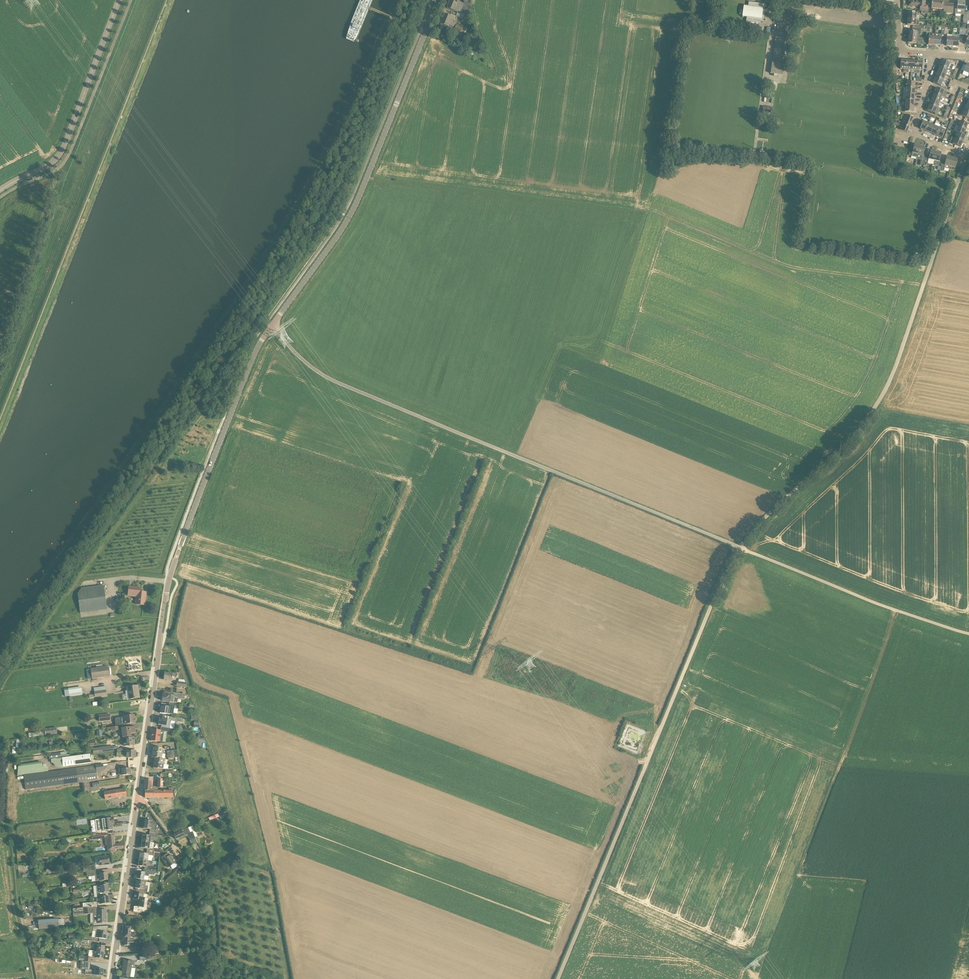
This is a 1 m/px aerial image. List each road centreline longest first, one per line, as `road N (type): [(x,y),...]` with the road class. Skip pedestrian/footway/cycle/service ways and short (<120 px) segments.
road 1 (unclassified): [(271,325),(325,377),(739,548)]
road 2 (tertiary): [(137,800),(170,577),(271,325)]
road 3 (unclassified): [(558,978),(739,548)]
road 4 (unclassified): [(739,548),(870,417),(889,386),(956,191)]
road 5 (tertiary): [(271,325),(354,210),(438,0)]
road 6 (unclassified): [(739,548),(968,635)]
road 7 (tertiary): [(0,190),(60,155),(119,0)]
road 8 (tertiary): [(111,978),(137,800)]
road 9 (residential): [(967,159),(915,133),(933,55)]

